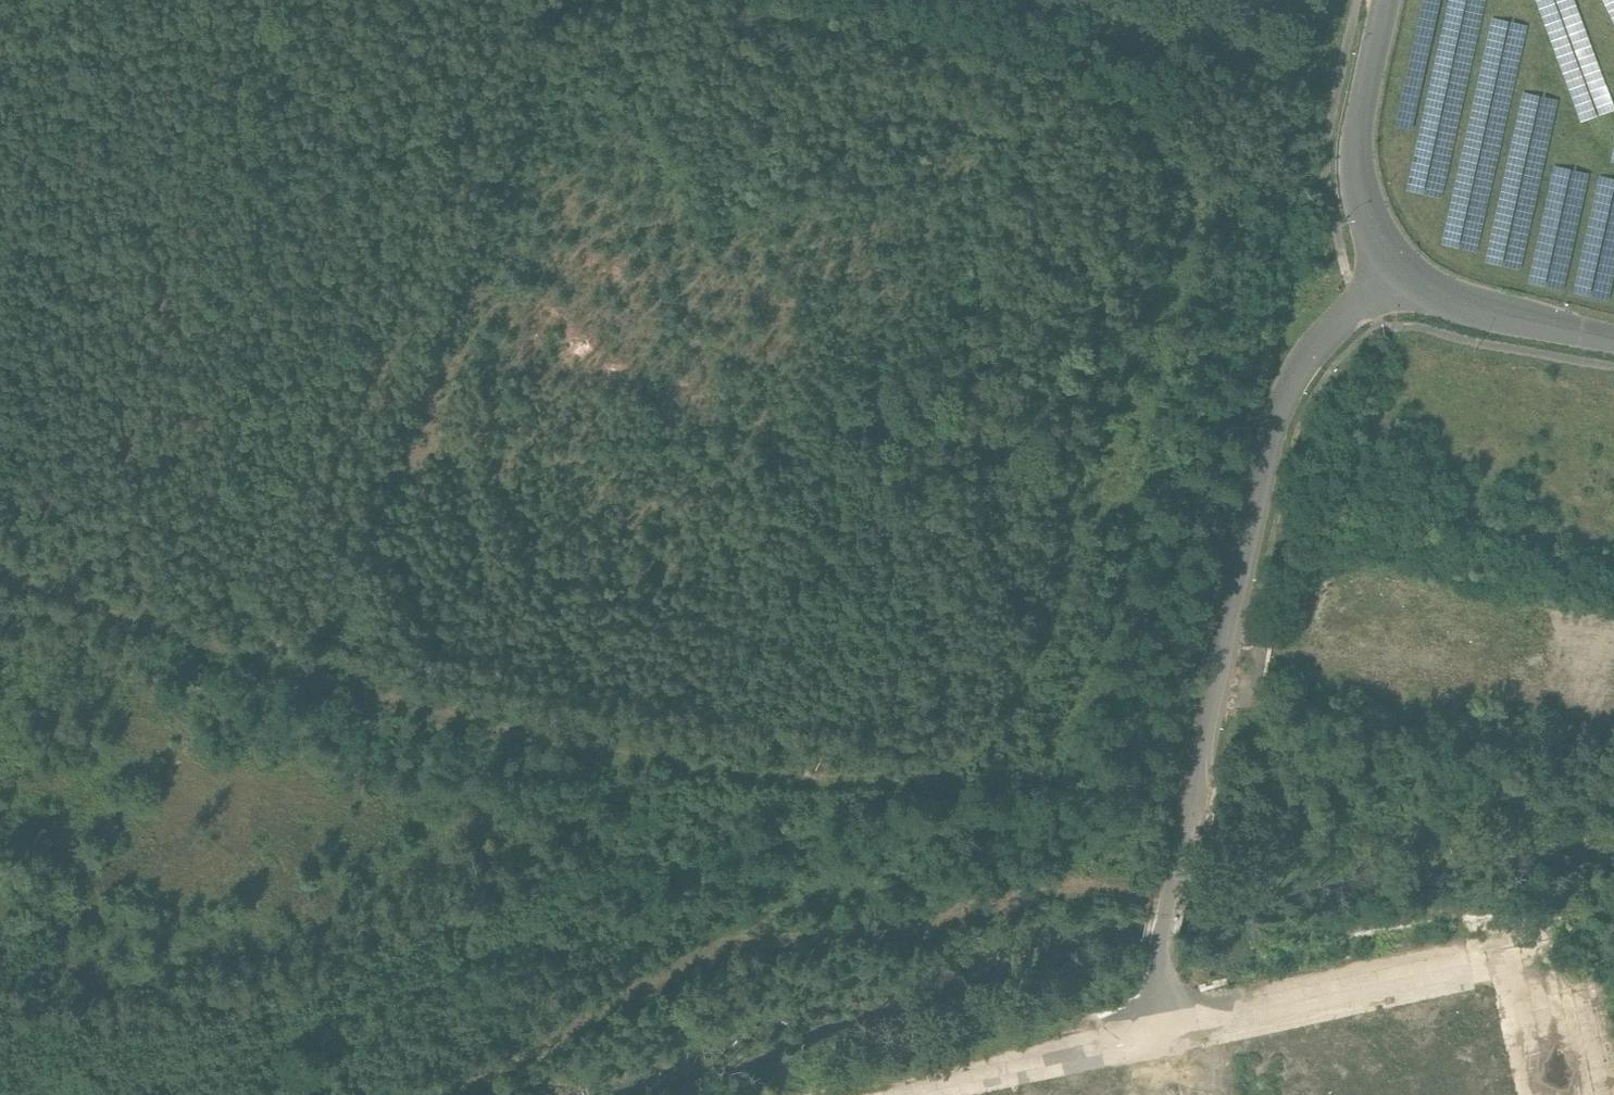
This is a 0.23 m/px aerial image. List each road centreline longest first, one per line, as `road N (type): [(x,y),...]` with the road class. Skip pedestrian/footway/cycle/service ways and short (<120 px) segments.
road 1 (unclassified): [(1613,338),(1445,298),(1396,271),(1363,210),(1354,138),(1384,0)]

